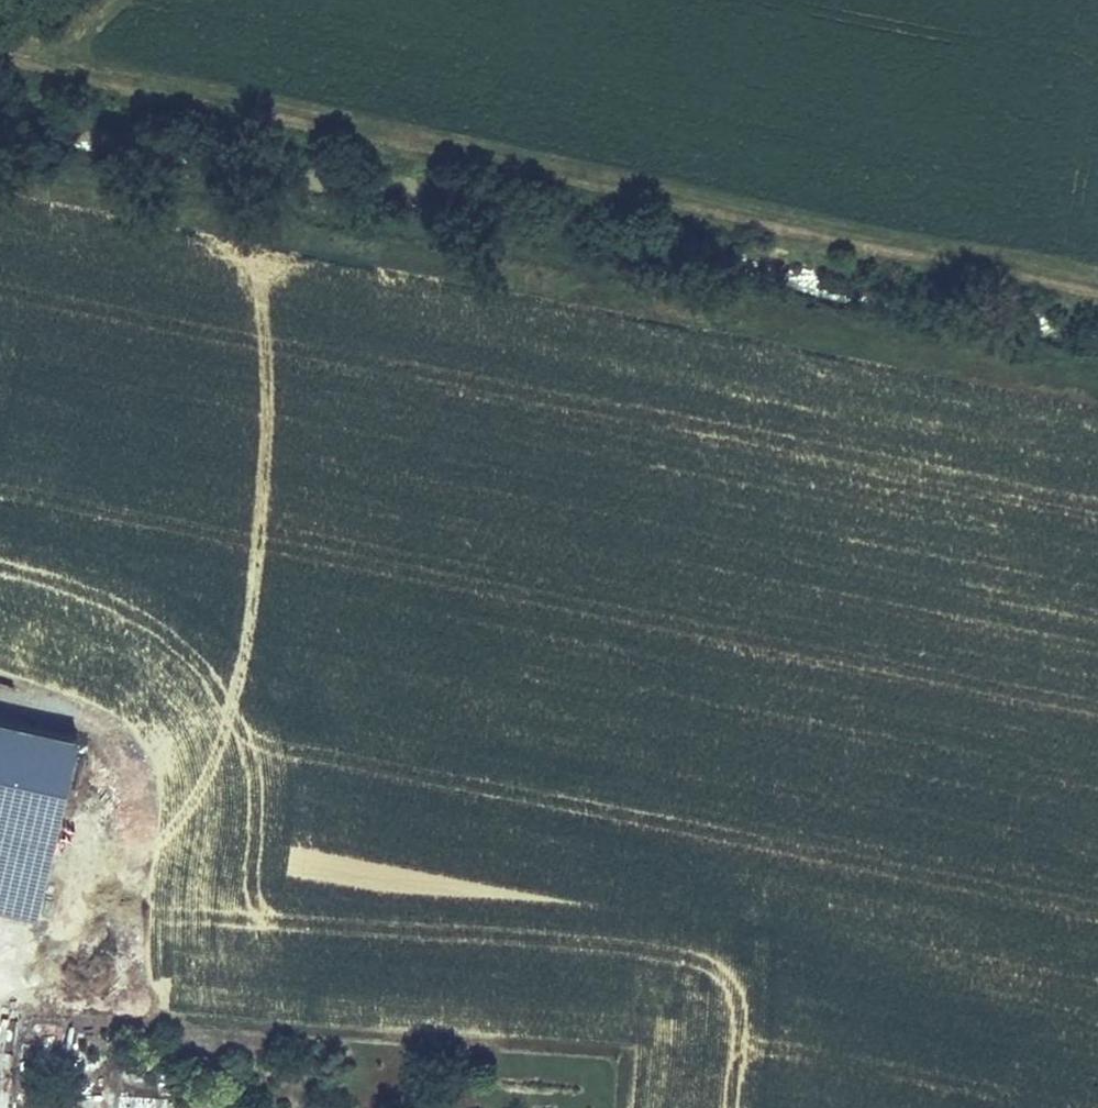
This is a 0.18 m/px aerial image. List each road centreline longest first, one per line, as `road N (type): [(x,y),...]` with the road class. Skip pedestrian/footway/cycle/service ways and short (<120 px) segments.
road 1 (track): [(0,44),(1097,283)]

